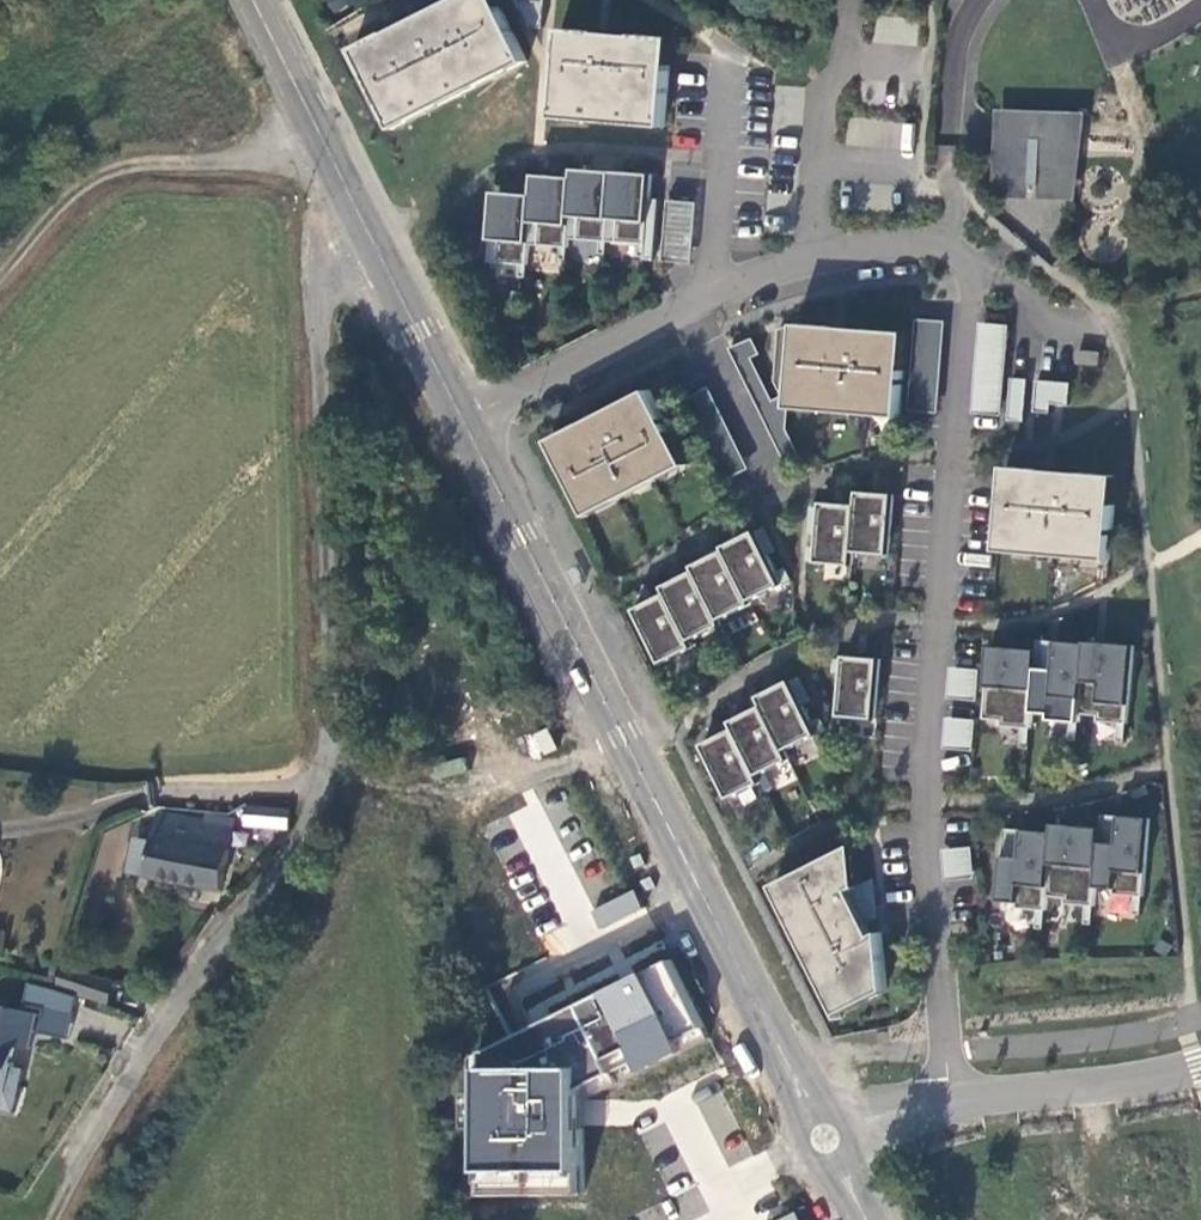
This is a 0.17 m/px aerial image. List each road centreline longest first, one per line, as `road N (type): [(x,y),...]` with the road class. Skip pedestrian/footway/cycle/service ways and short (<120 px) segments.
road 1 (residential): [(364,216),(330,264),(323,293),(334,721),(328,755),(295,839),(123,1088),(52,1219)]
road 2 (residential): [(950,1104),(924,791),(962,249)]
road 3 (secondary): [(472,429),(828,1141)]
road 4 (residential): [(472,429),(637,336),(809,261),(929,243),(962,249)]
road 5 (residential): [(950,1104),(1073,1093),(1197,1069)]
road 6 (secondary): [(256,0),(364,216)]
road 7 (secondary): [(364,216),(472,429)]
road 8 (residential): [(828,1141),(903,1110),(950,1104)]

